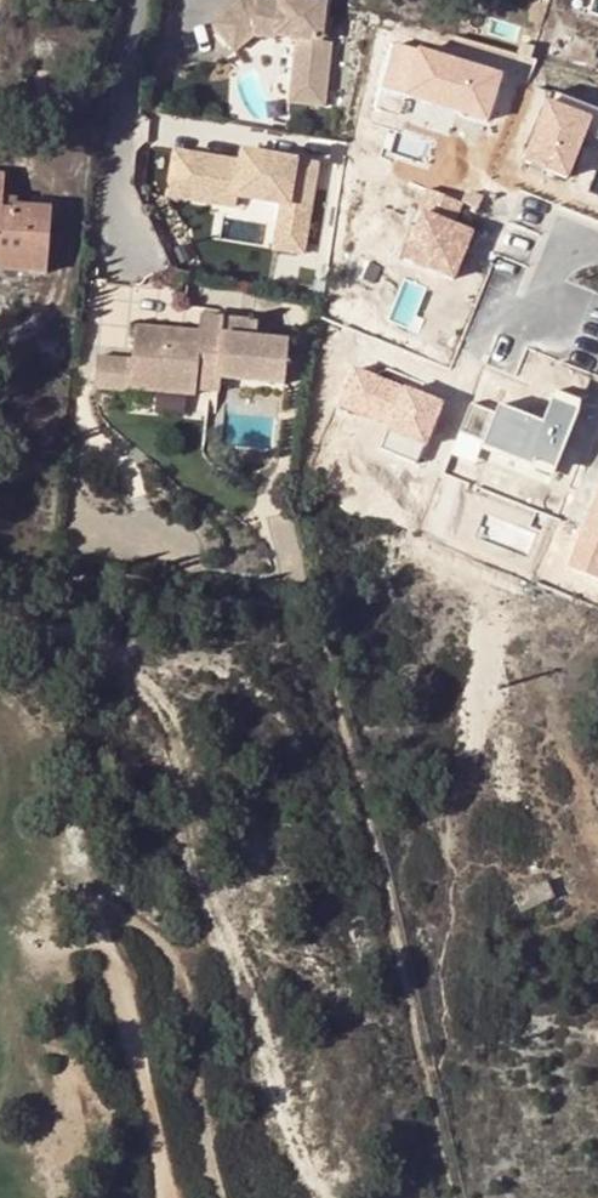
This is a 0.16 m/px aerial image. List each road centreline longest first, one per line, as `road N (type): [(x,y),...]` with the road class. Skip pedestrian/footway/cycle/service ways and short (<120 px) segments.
road 1 (residential): [(138,0),(116,244)]

